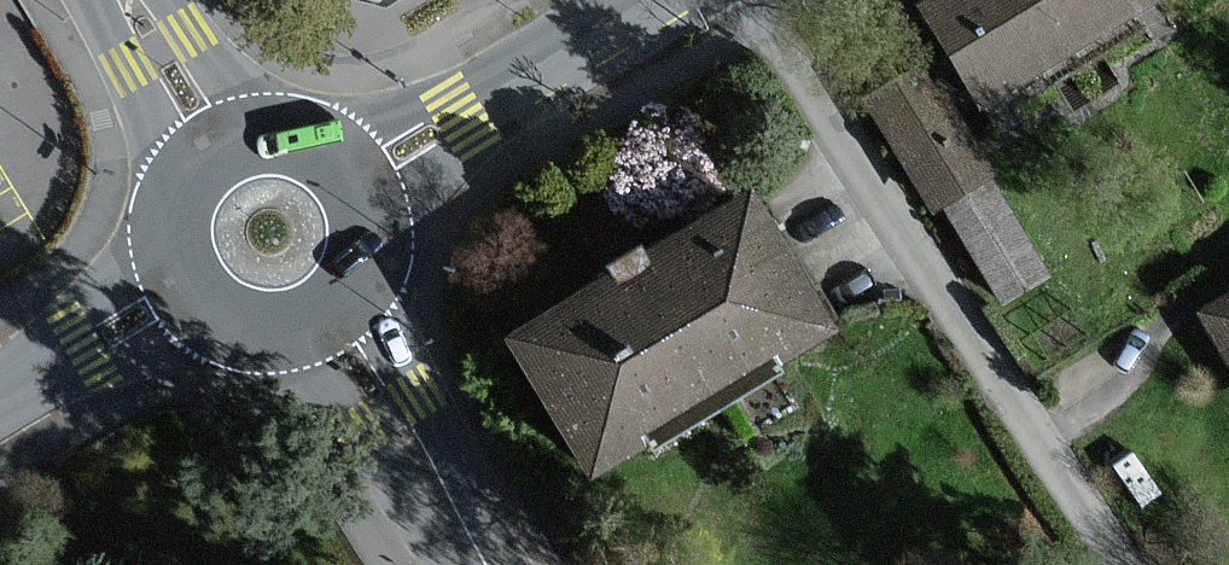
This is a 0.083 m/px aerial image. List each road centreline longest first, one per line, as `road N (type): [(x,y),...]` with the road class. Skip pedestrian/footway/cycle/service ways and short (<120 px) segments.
road 1 (tertiary): [(257,343),(357,415),(464,536)]
road 2 (tertiary): [(464,536),(403,383),(376,268)]
road 3 (tertiary): [(513,83),(398,125),(317,134)]
road 4 (tertiary): [(381,231),(513,83)]
road 5 (tertiary): [(111,0),(177,177)]
road 6 (residential): [(44,367),(168,336),(220,332)]
road 7 (tertiary): [(272,124),(144,0)]
road 8 (residential): [(161,234),(108,306),(44,367)]
road 9 (tertiary): [(652,0),(513,83)]
road 10 (tertiary): [(257,343),(296,341),(332,326),(376,268)]
road 11 (tertiary): [(381,231),(367,180),(317,134)]
road 12 (tertiary): [(161,234),(174,287),(220,332)]

